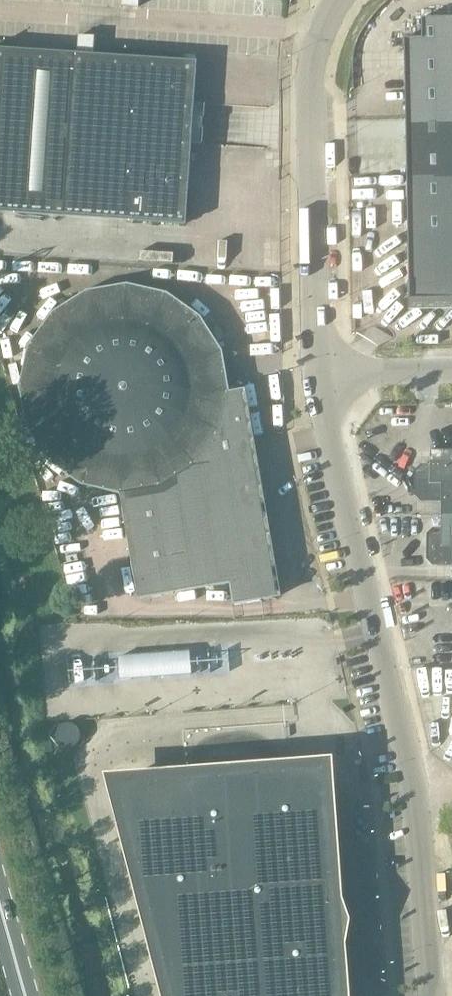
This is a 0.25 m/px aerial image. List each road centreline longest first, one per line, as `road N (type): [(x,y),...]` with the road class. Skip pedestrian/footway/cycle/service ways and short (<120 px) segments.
road 1 (unclassified): [(413,796),(320,367)]
road 2 (unclassified): [(320,367),(314,78),(322,35),(345,0)]
road 3 (unclassified): [(426,995),(413,796)]
road 4 (unclassified): [(320,367),(451,367)]

